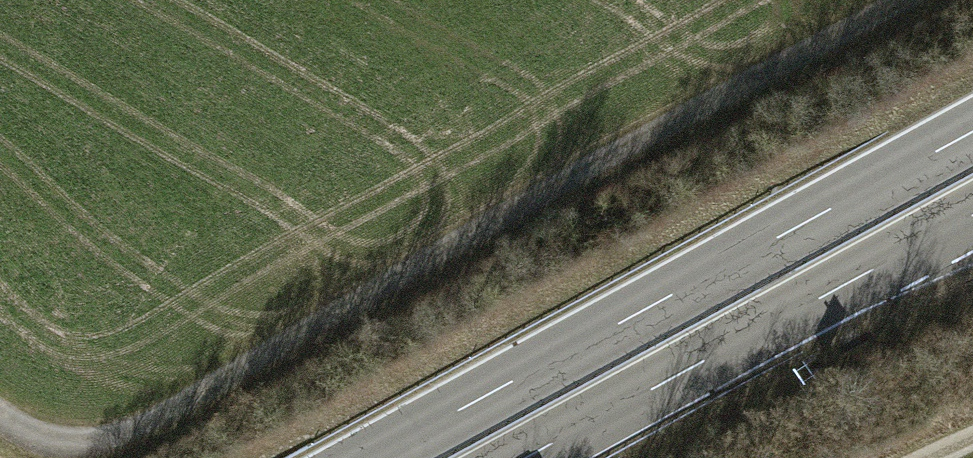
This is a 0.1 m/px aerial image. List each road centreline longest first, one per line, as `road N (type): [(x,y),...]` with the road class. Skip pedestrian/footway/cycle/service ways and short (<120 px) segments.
road 1 (track): [(0,416),(69,444),(130,432),(902,0)]
road 2 (trunk): [(972,132),(372,457)]
road 3 (trunk): [(526,457),(972,215)]

